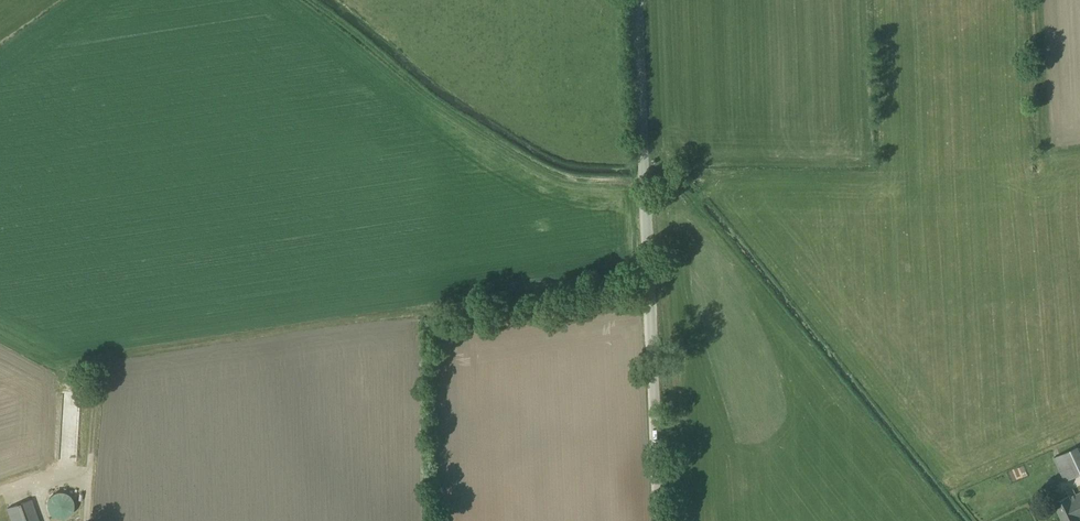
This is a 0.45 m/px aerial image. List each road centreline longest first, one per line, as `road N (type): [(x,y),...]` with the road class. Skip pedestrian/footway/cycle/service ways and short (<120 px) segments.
road 1 (unclassified): [(660,520),(638,0)]

